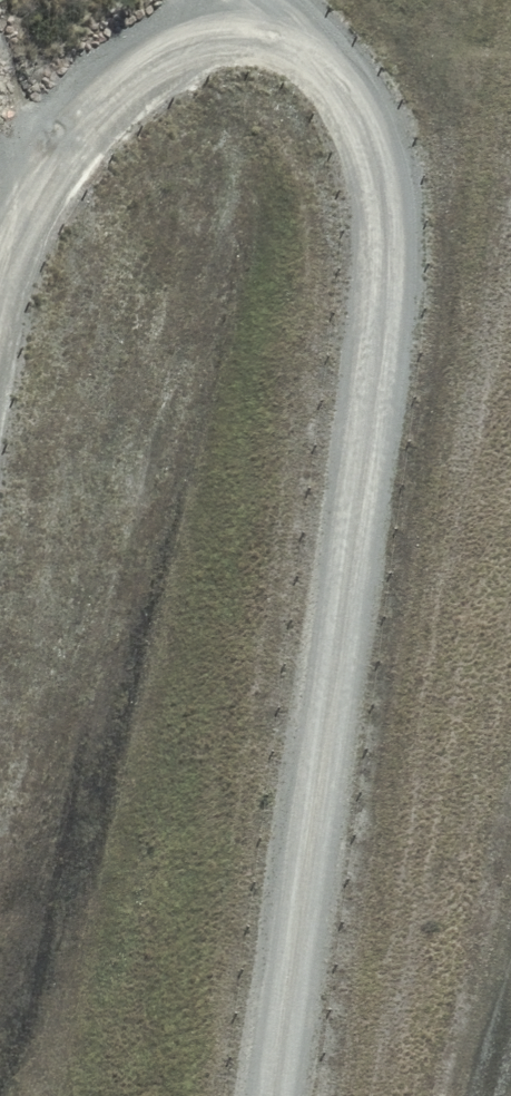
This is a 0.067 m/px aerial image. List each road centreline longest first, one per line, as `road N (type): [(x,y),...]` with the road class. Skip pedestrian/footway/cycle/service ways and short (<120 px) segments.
road 1 (unclassified): [(278,1095),(381,336),(375,195),(346,107),(300,49)]
road 2 (unclassified): [(300,49),(240,37),(178,46),(125,85),(17,214)]

